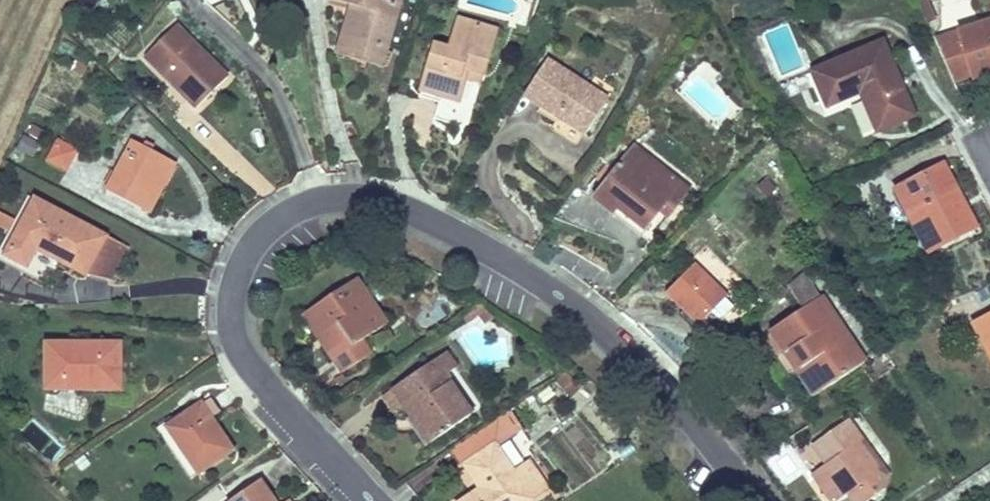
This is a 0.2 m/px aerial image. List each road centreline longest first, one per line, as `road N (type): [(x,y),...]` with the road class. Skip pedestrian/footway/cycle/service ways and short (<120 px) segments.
road 1 (residential): [(751,500),(651,373),(608,333),(470,237),(358,192),(316,198),(250,233),(233,258),(226,295),(228,331),(248,365),(371,500)]

